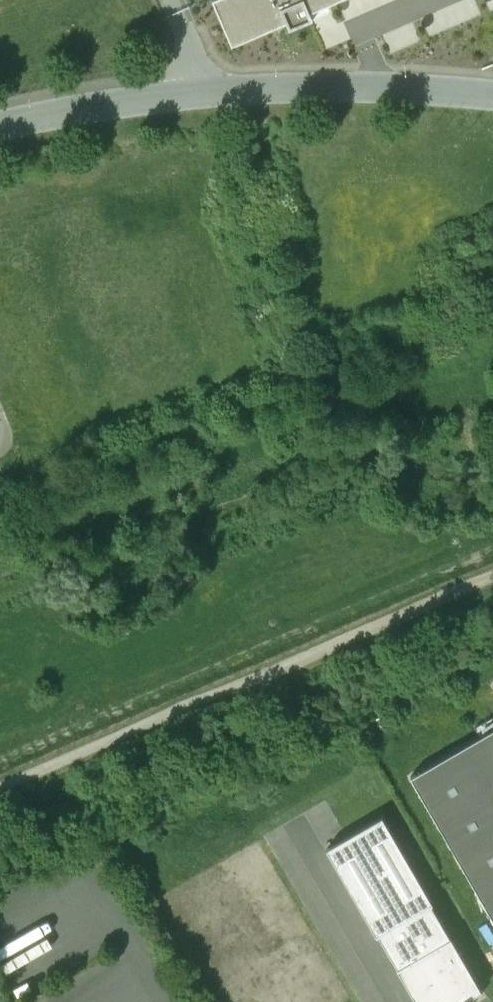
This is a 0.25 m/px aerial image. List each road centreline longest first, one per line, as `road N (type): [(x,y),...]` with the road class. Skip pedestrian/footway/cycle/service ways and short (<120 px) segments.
road 1 (track): [(0,789),(492,579)]
road 2 (unclassified): [(492,93),(207,91),(0,125)]

